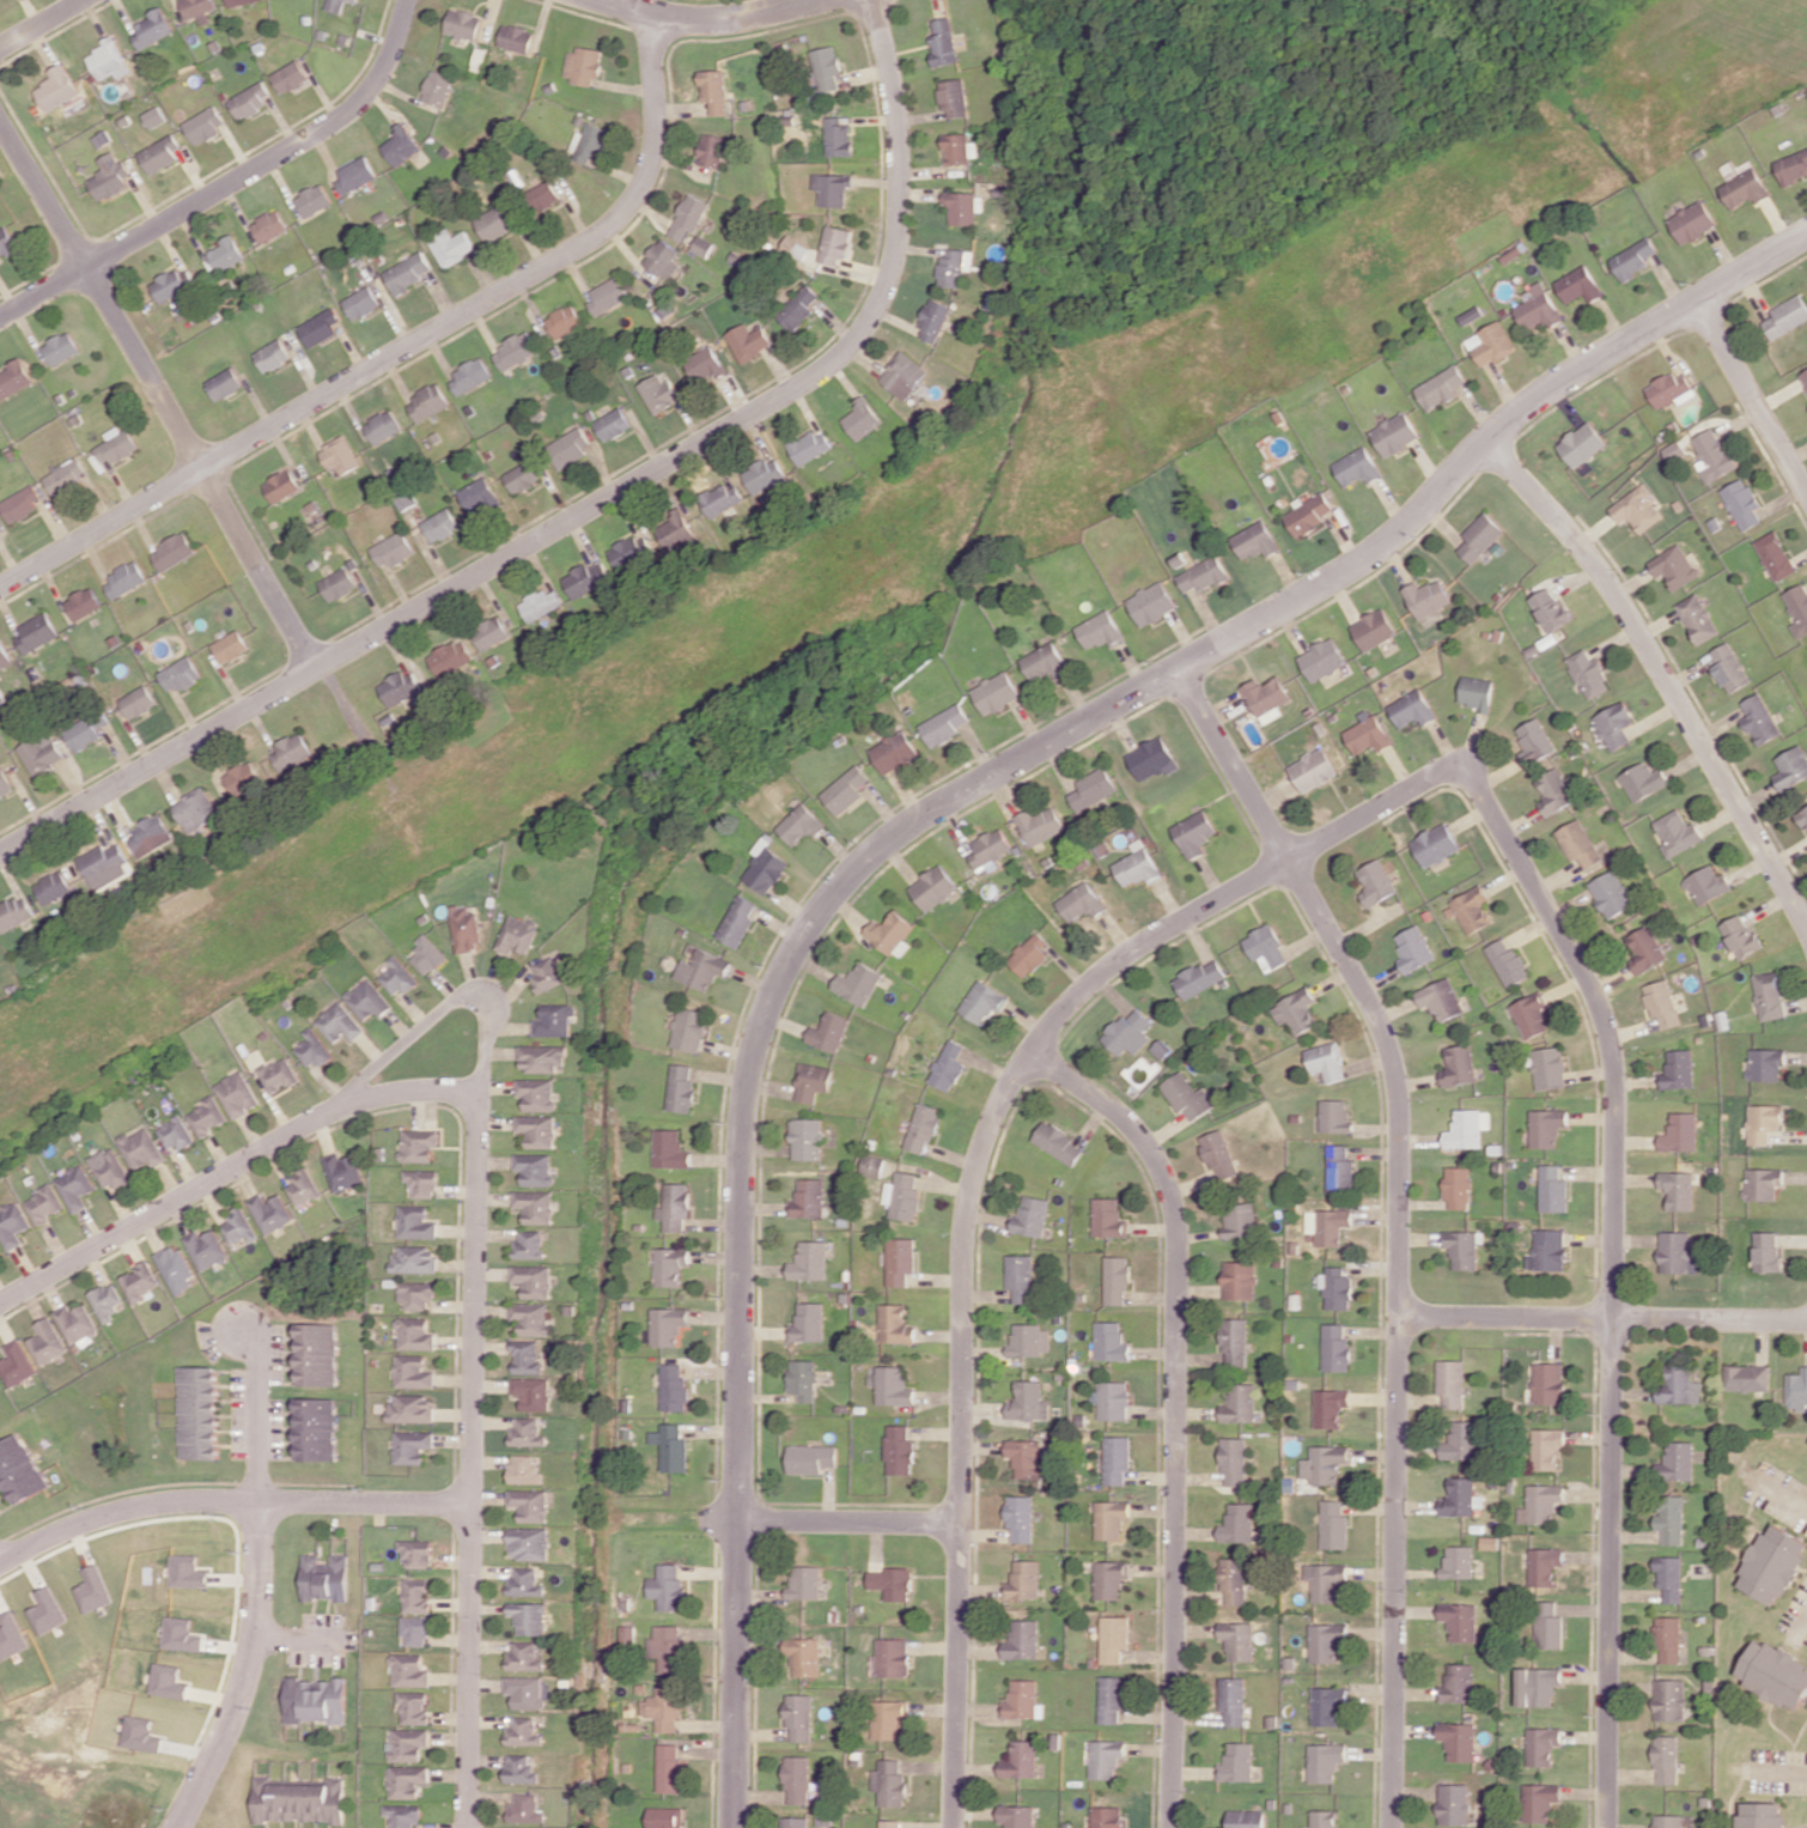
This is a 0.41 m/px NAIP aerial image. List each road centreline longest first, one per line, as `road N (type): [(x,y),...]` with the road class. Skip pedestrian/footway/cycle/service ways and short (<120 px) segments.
road 1 (residential): [(734,1827),(748,1100),(766,1018),(811,928),(868,861),(917,820),(1353,566),(1522,411),(1806,238)]
road 2 (residential): [(0,853),(834,363),(882,300),(899,250),(901,147),(875,0)]
road 3 (residential): [(1470,769),(1447,770),(1119,960),(1079,995),(1015,1077),(980,1160),(965,1241),(954,1827)]
road 4 (residential): [(1605,1827),(1614,1074),(1581,967),(1470,769)]
road 5 (residential): [(1390,1827),(1400,1104),(1382,1027),(1290,858)]
road 6 (residential): [(0,586),(609,226),(650,169),(661,14)]
road 7 (residential): [(1171,1827),(1178,1221),(1169,1183),(1145,1141),(1105,1100),(1033,1050)]
road 8 (residential): [(461,1827),(470,1089)]
road 9 (residential): [(345,716),(0,121)]
road 10 (residential): [(1806,927),(1605,576),(1489,441)]
road 11 (residential): [(0,318),(345,114),(379,77),(408,0)]
road 12 (residential): [(470,1089),(334,1104),(215,1167),(0,1303)]
road 13 (residential): [(466,1499),(180,1501),(95,1518),(0,1565)]
road 14 (residential): [(1399,1316),(1806,1320)]
road 15 (residential): [(255,1500),(245,1686),(176,1827)]
road 16 (residential): [(334,1104),(468,989),(486,1001),(489,1020),(482,1076),(470,1089)]
road 17 (residential): [(959,1525),(702,1520)]
road 18 (residential): [(1806,493),(1700,300)]
road 19 (residential): [(1290,858),(1181,669)]
road 20 (residential): [(605,0),(713,20),(816,0)]
road 21 (residential): [(236,1334),(256,1354),(255,1500)]

